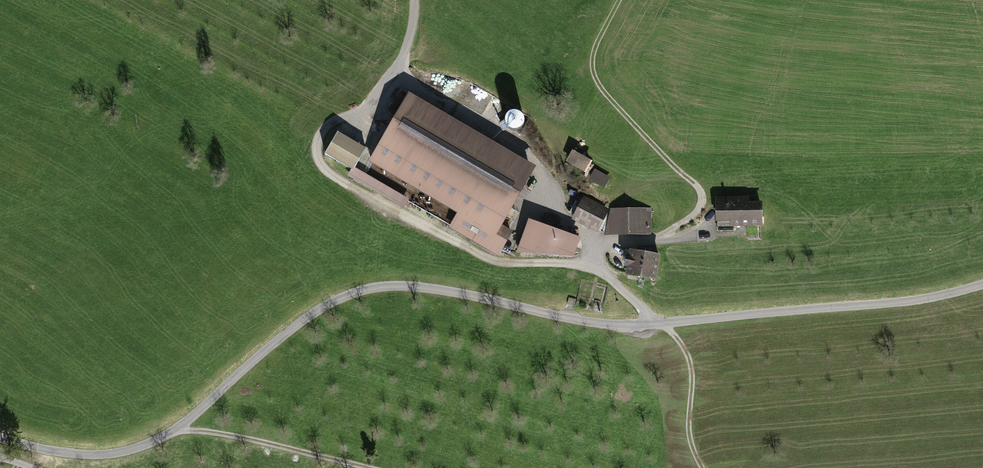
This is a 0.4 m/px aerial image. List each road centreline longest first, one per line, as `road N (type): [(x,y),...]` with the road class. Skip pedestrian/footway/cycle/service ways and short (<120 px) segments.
road 1 (unclassified): [(982,284),(908,302),(659,324),(608,324),(427,286),(381,286),(338,298),(283,333),(185,423),(132,453),(85,455),(0,437)]
road 2 (track): [(702,467),(688,420),(687,352),(595,265),(501,265),(358,197),(319,166),(318,141),(366,114),(396,82),(415,32),(413,0)]
road 3 (track): [(595,265),(604,248),(654,238),(698,212),(702,194),(594,83),(594,49),(622,0)]
road 4 (track): [(185,423),(367,467)]

